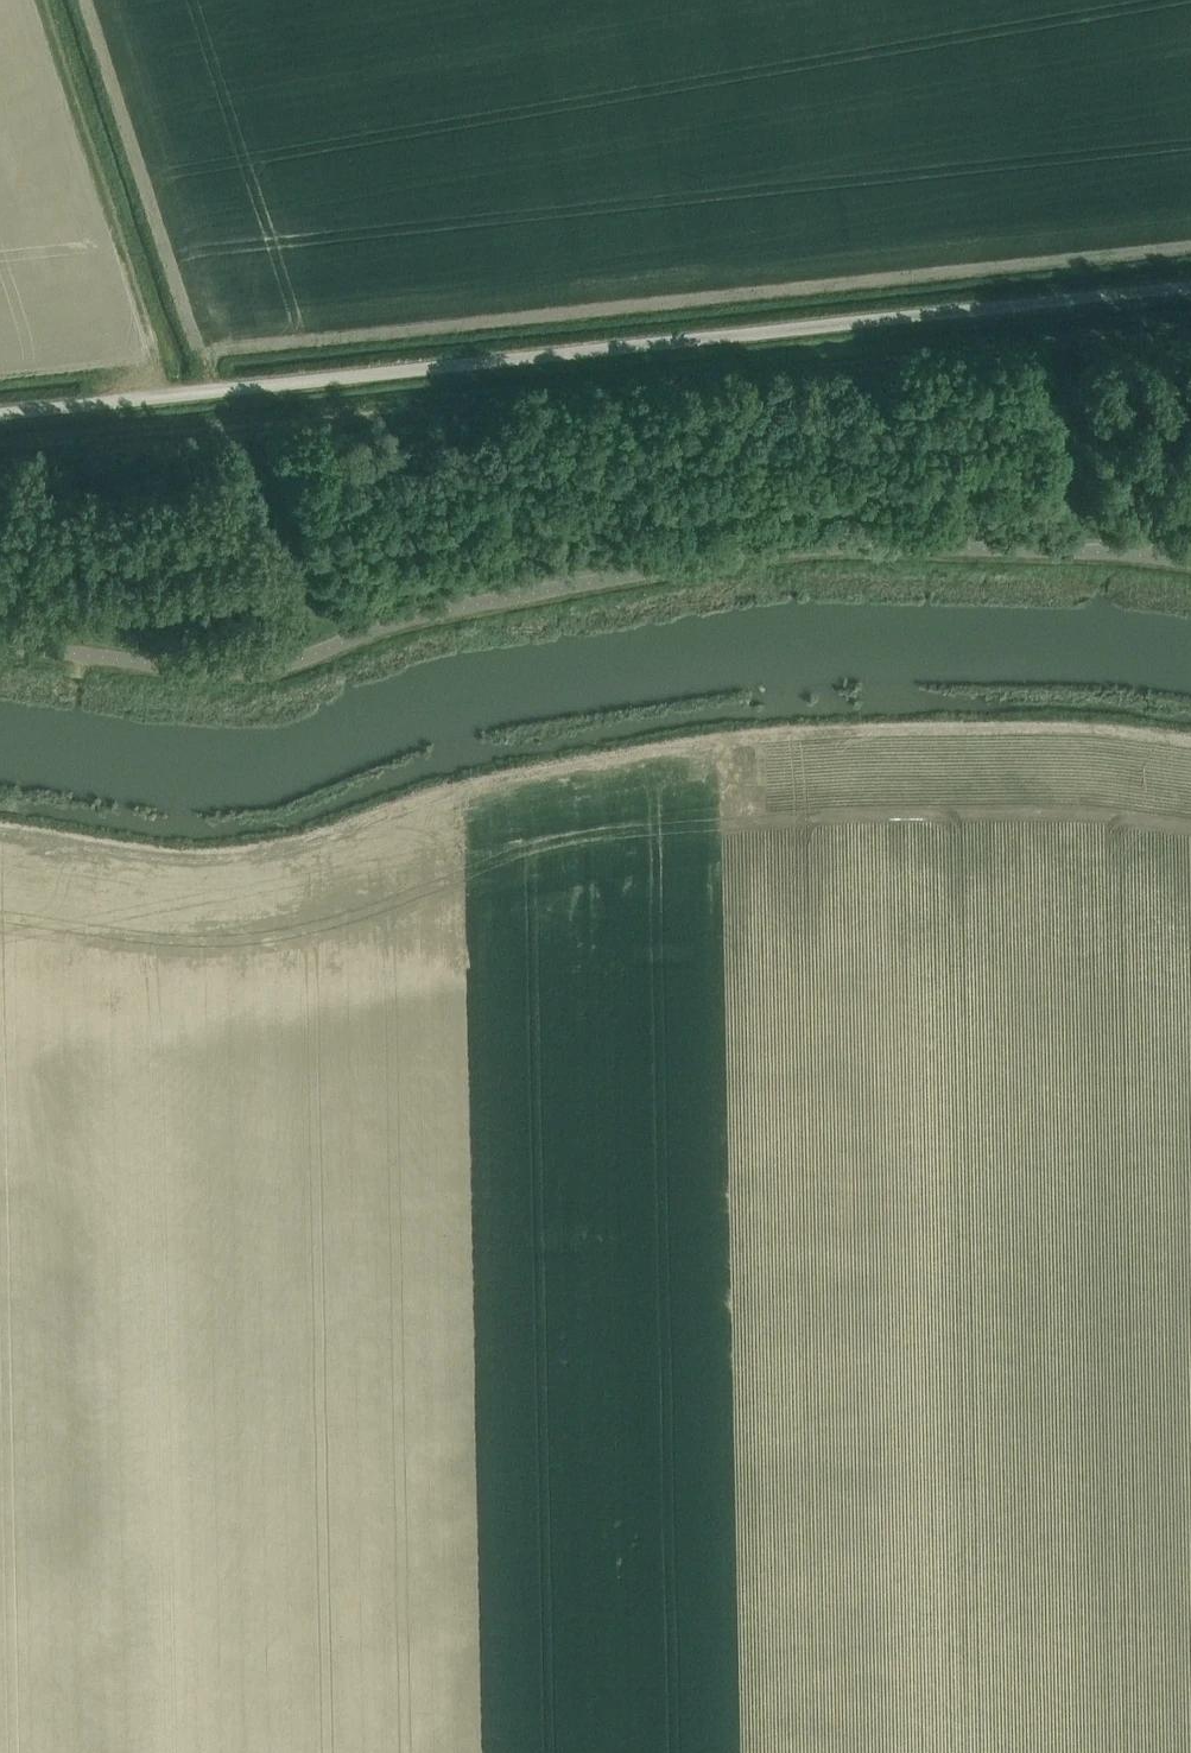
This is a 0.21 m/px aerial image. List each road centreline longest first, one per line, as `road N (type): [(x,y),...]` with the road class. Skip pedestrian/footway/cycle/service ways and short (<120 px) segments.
road 1 (unclassified): [(0,413),(1190,286)]

